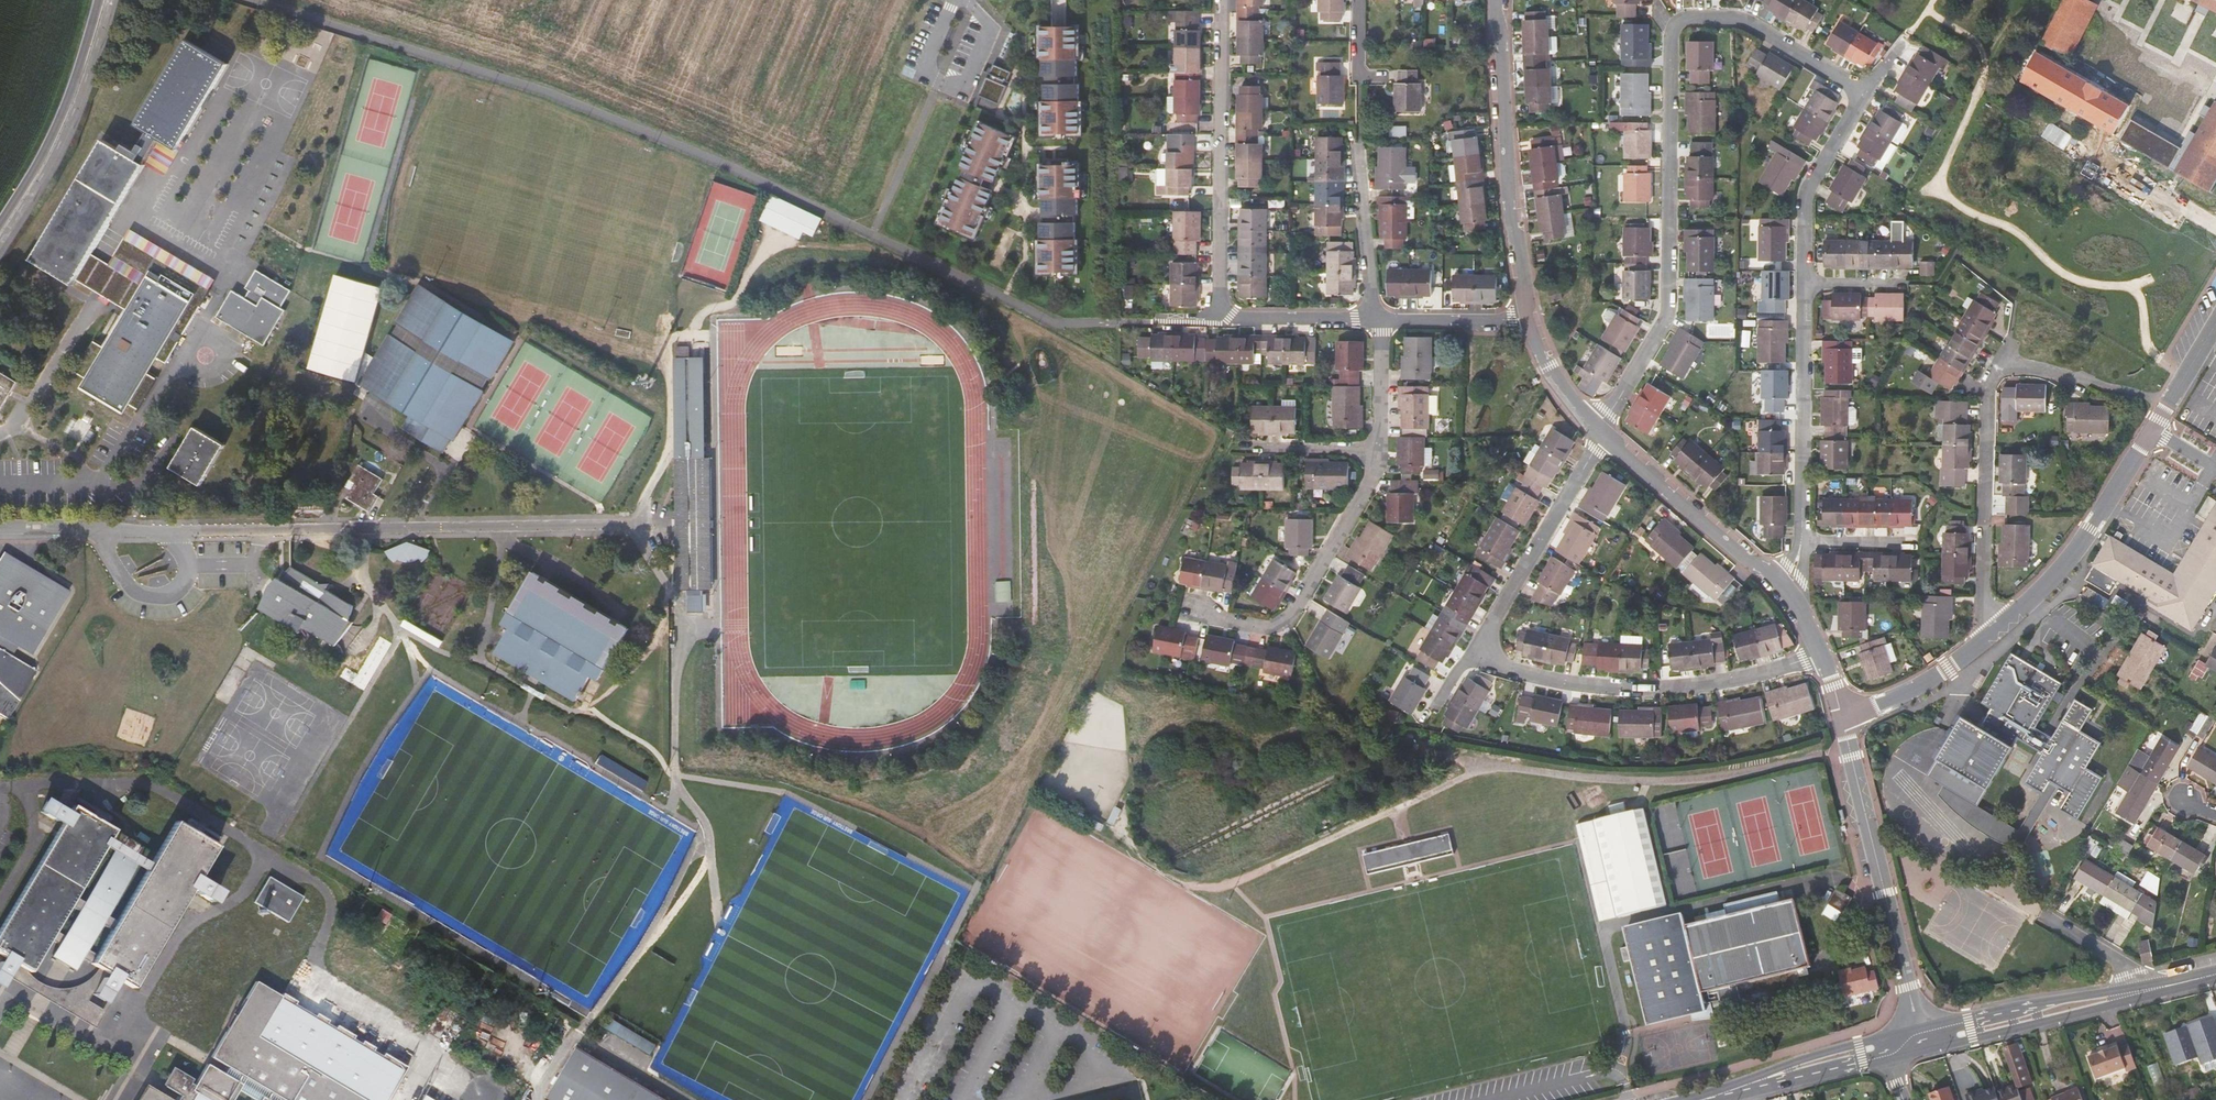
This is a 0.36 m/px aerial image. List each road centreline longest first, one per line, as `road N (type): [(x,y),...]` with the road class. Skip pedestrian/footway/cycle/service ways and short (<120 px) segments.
road 1 (unclassified): [(643,529),(0,529)]
road 2 (residential): [(1862,93),(1736,20),(1671,24),(1666,304),(1597,432)]
road 3 (residential): [(1988,636),(1980,601),(1983,384),(1990,372),(2007,364),(2168,402)]
road 4 (residential): [(1818,653),(1672,689),(1564,683),(1469,652)]
road 5 (residential): [(1920,1038),(1841,715)]
road 6 (residential): [(1526,322),(1504,141),(1498,0)]
road 7 (residential): [(1216,321),(1220,0)]
road 8 (residential): [(1378,449),(1369,483),(1289,617),(1265,626),(1170,605)]
road 9 (residential): [(2150,432),(2058,569),(1988,636)]
road 10 (residential): [(1799,542),(1801,282)]
road 11 (residential): [(1469,652),(1597,432)]
road 12 (unclassified): [(99,0),(55,133),(0,223)]
road 13 (residential): [(1782,589),(1597,432)]
road 14 (tertiary): [(1920,1038),(1974,1039),(2144,992)]
road 15 (tertiary): [(2144,992),(2027,1007),(1920,1038)]
road 16 (residential): [(1801,282),(1808,180),(1862,93)]
road 17 (tertiary): [(1881,1048),(1860,1045),(1783,1065),(1706,1099)]
road 18 (tertiary): [(1706,1099),(1864,1062),(1881,1048)]
road 19 (residential): [(1988,636),(1918,689),(1841,715)]
road 20 (residential): [(1357,154),(1376,320)]
road 21 (residential): [(1216,321),(1376,320)]
road 22 (residential): [(1376,320),(1526,322)]
road 23 (residential): [(1378,449),(1242,448)]
road 24 (residential): [(1597,432),(1562,397),(1526,322)]
road 25 (residential): [(1376,320),(1378,449)]
road 26 (residential): [(2045,919),(2121,966),(2144,992)]

